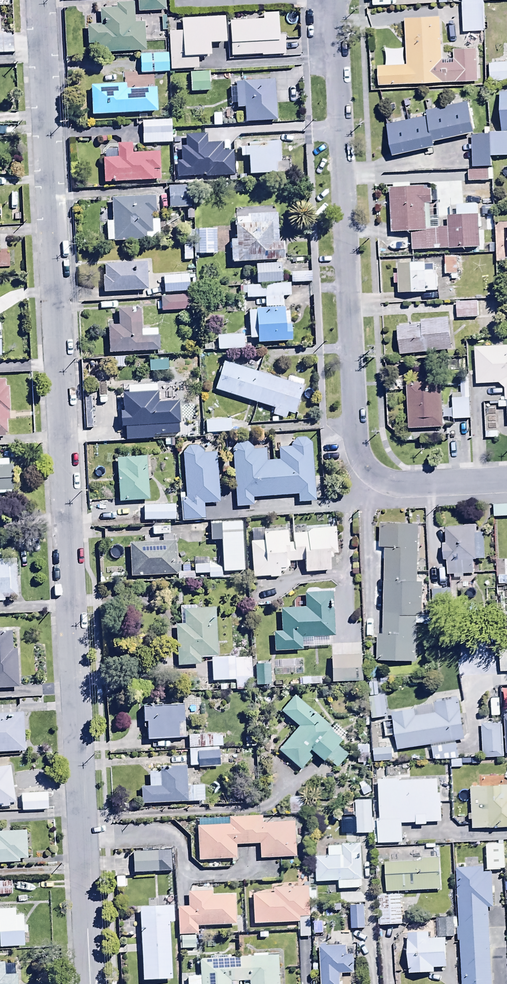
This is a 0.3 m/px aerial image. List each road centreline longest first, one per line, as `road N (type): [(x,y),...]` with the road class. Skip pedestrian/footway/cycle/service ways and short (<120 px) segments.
road 1 (residential): [(39,0),(88,983)]
road 2 (residential): [(335,0),(361,459),(374,476),(397,484),(506,479)]

